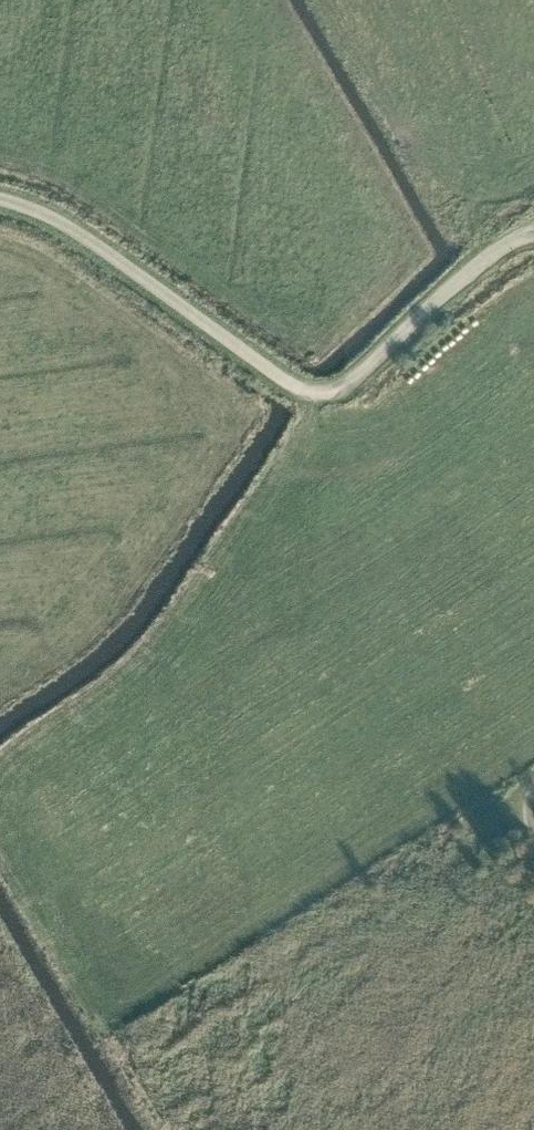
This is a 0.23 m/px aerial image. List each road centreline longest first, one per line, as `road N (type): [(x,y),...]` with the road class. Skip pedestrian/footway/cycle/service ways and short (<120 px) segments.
road 1 (unclassified): [(0,198),(69,229),(302,395),(377,370),(533,241)]

